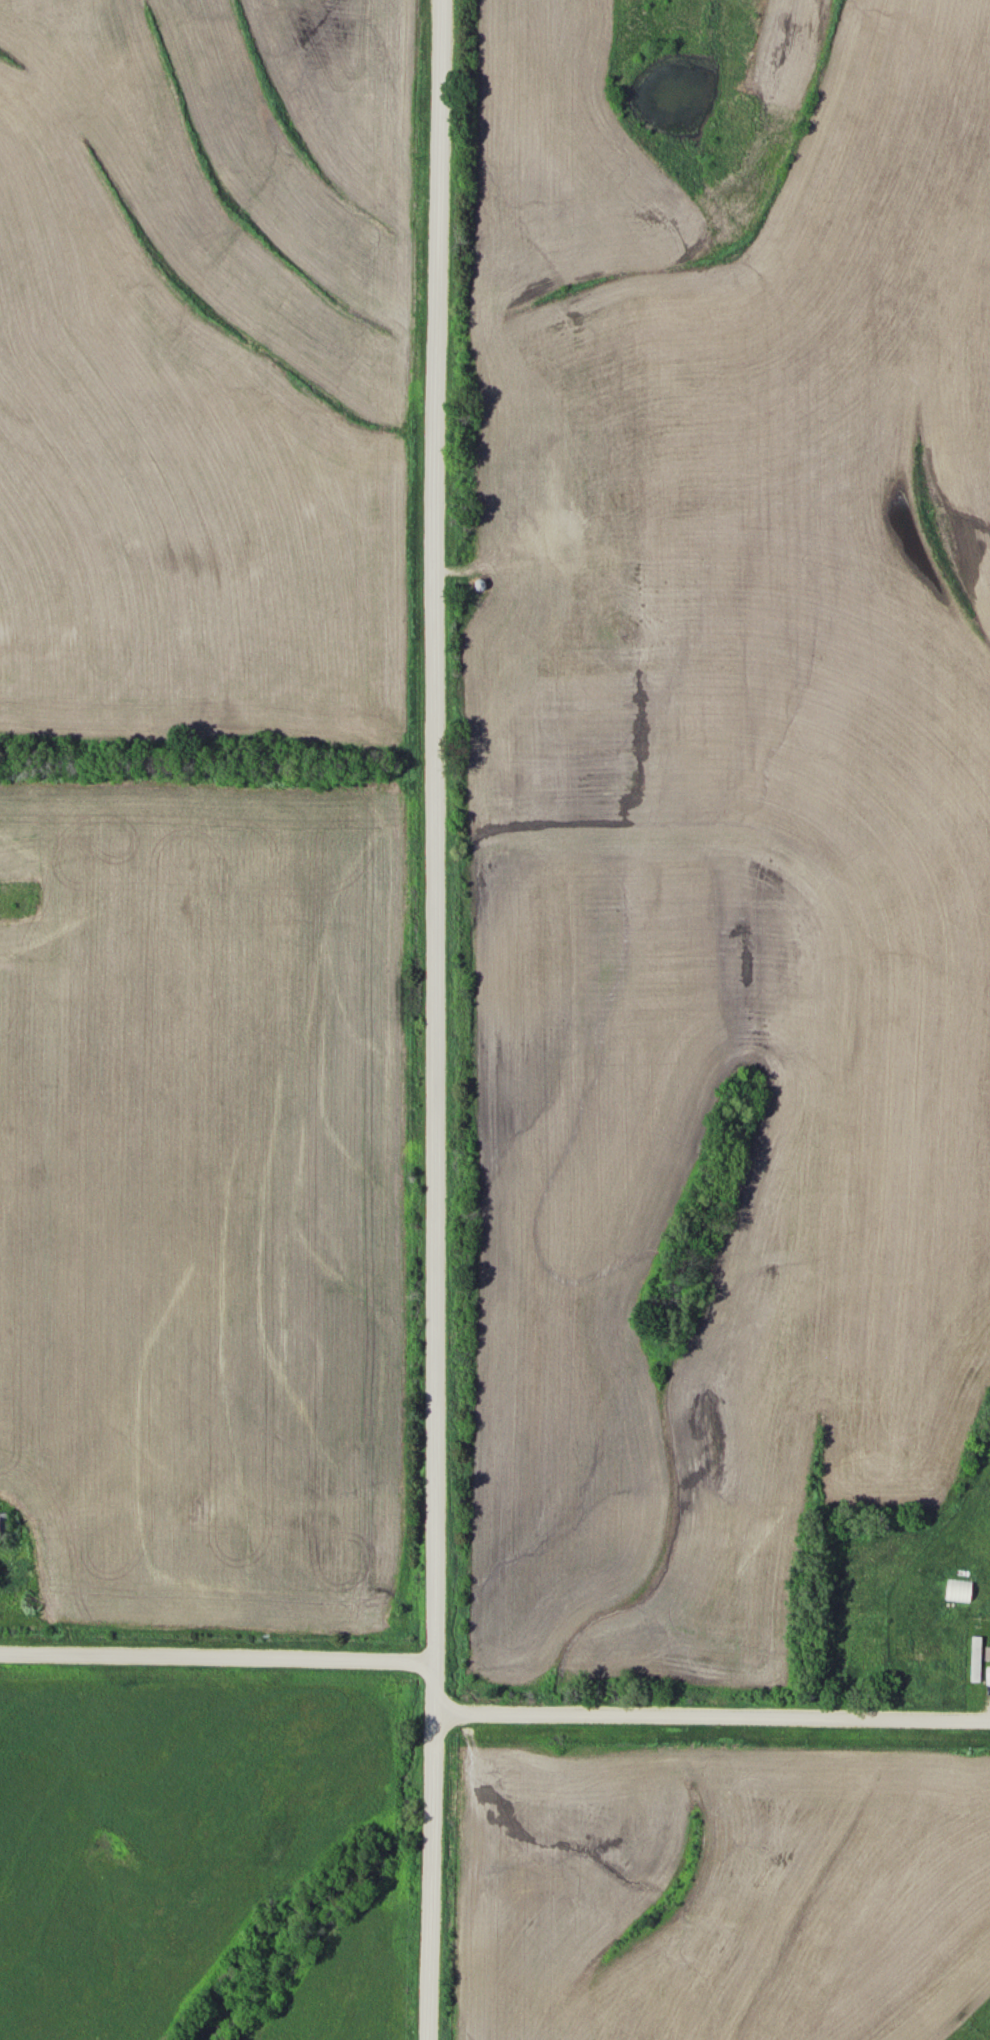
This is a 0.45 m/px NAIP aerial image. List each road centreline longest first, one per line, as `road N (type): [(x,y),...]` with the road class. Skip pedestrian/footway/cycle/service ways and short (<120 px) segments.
road 1 (secondary): [(428,2039),(436,1712),(433,520),(442,0)]
road 2 (residential): [(989,1718),(436,1712)]
road 3 (residential): [(436,1660),(0,1651)]

